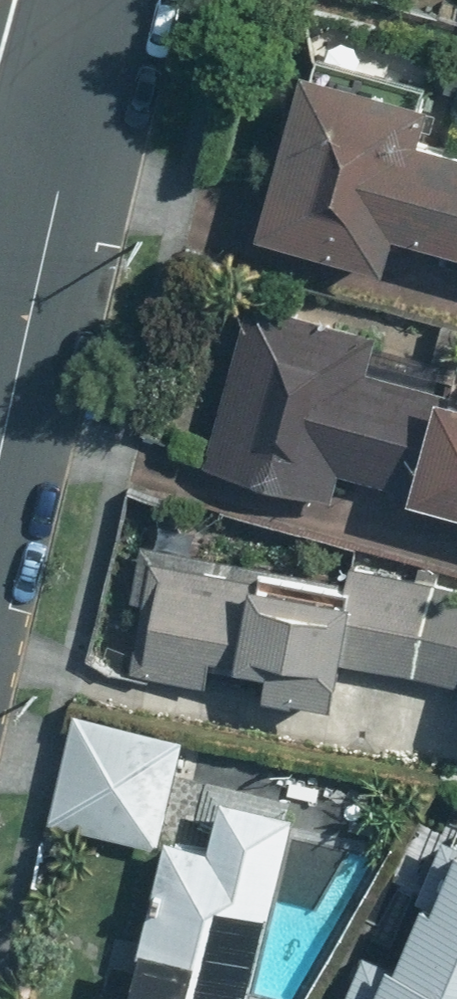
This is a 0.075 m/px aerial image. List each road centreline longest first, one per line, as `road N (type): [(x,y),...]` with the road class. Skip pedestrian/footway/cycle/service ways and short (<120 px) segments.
road 1 (tertiary): [(72,110),(0,456)]

